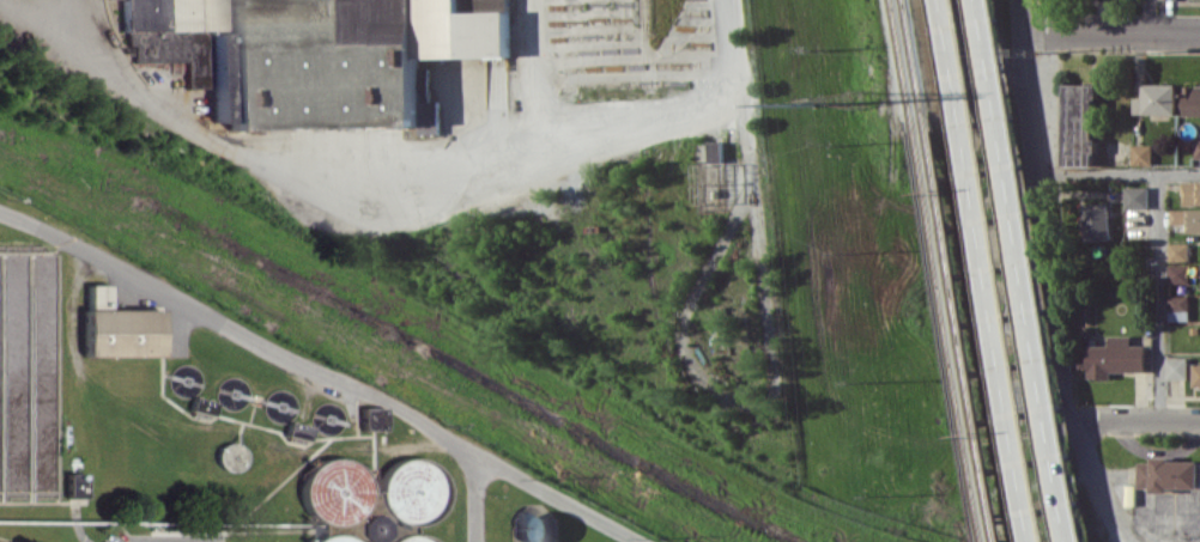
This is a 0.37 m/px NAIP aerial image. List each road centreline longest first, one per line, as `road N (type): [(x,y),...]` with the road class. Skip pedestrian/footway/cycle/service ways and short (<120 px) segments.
road 1 (track): [(770,0),(819,335),(834,377),(857,402),(915,420),(1075,419)]
road 2 (motorway): [(1081,541),(981,0)]
road 3 (motorway): [(945,0),(1044,541)]
road 4 (residential): [(1030,0),(1037,177),(1075,419)]
road 5 (residential): [(1199,30),(1030,26)]
road 6 (residential): [(1199,420),(1075,419)]

